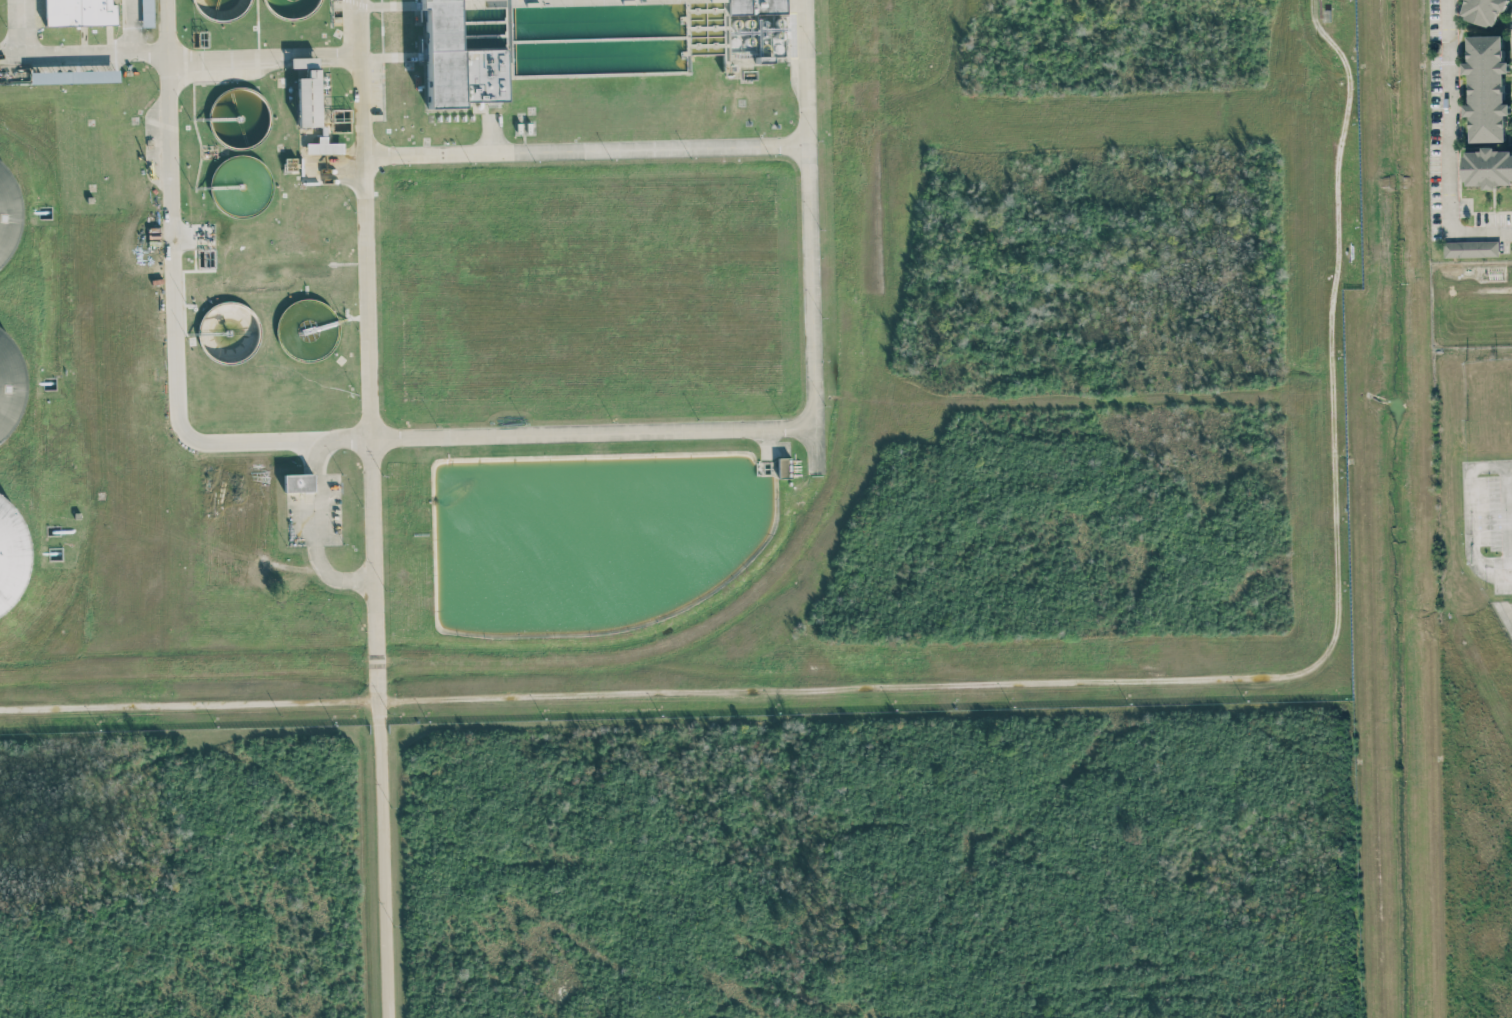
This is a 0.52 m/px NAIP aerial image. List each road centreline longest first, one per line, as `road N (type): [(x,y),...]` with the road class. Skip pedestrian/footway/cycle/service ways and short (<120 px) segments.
road 1 (residential): [(24,0),(25,60),(138,52),(190,67),(365,57)]
road 2 (residential): [(172,206),(168,0)]

